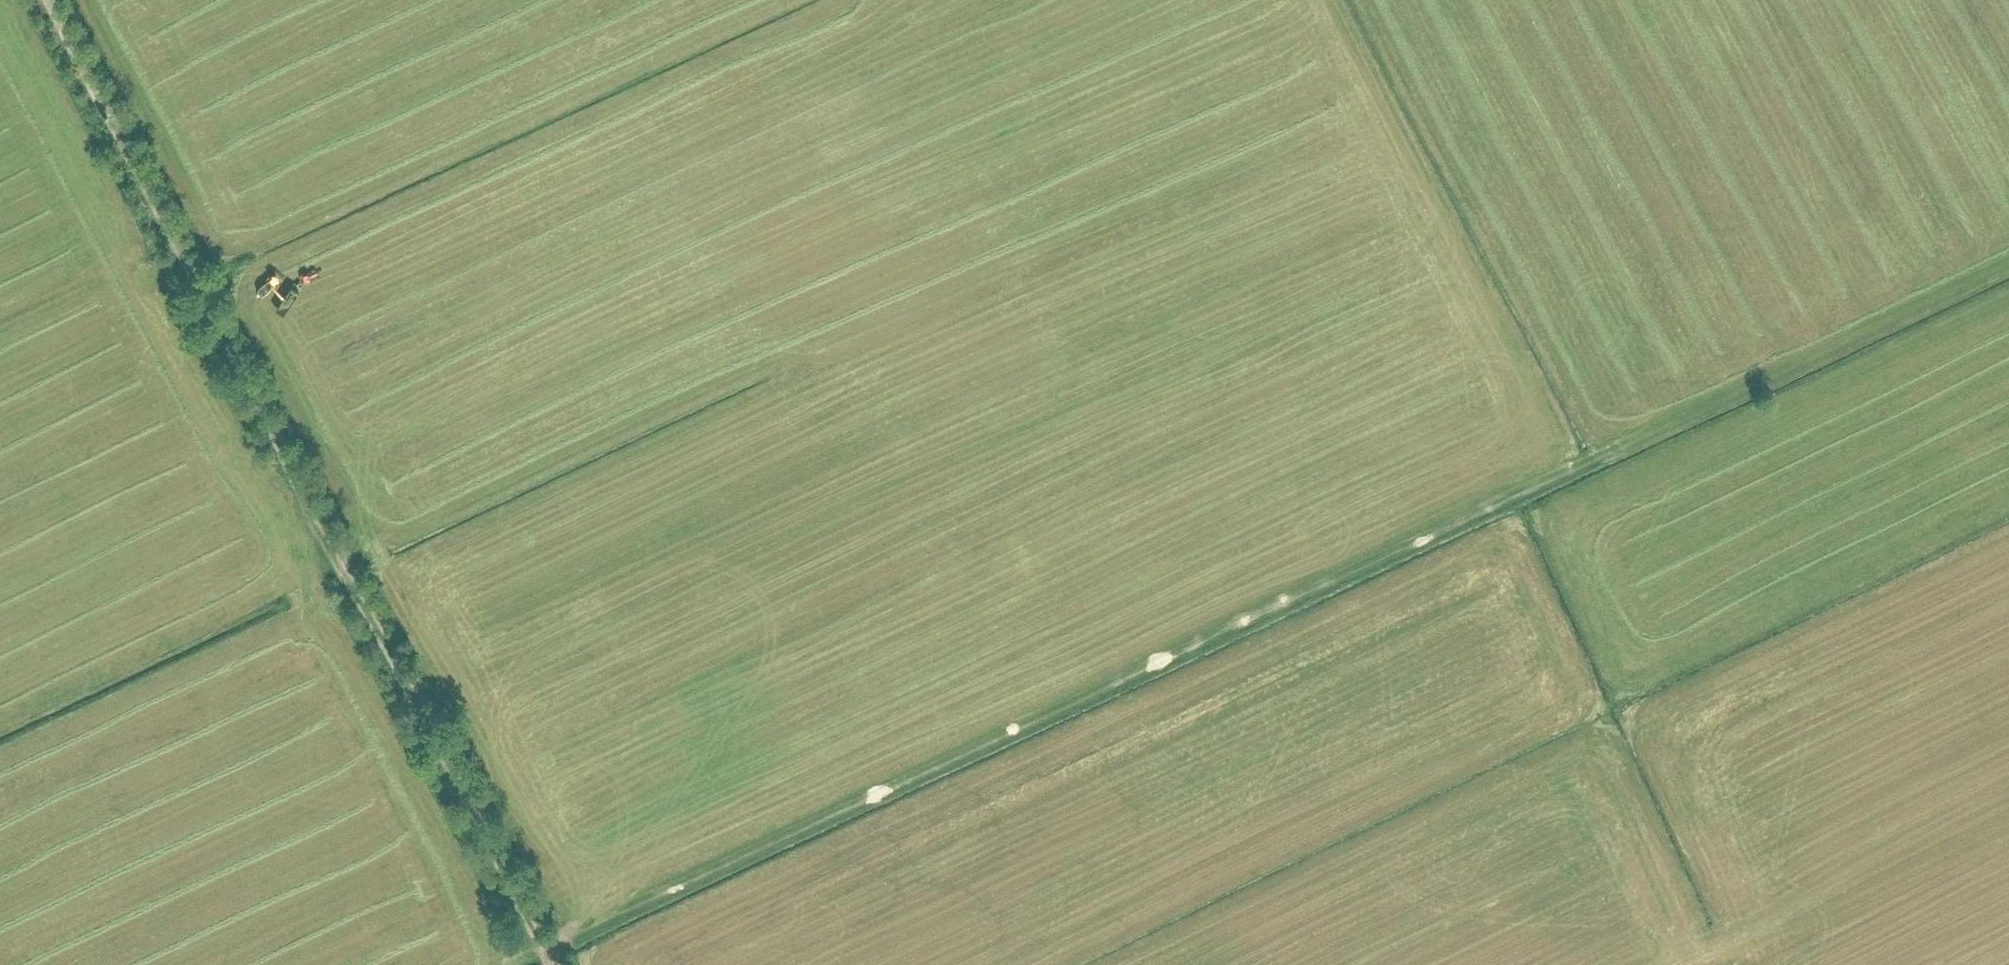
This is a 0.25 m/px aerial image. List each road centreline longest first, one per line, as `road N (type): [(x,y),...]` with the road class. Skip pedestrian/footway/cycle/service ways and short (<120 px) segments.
road 1 (track): [(45,0),(549,964)]

